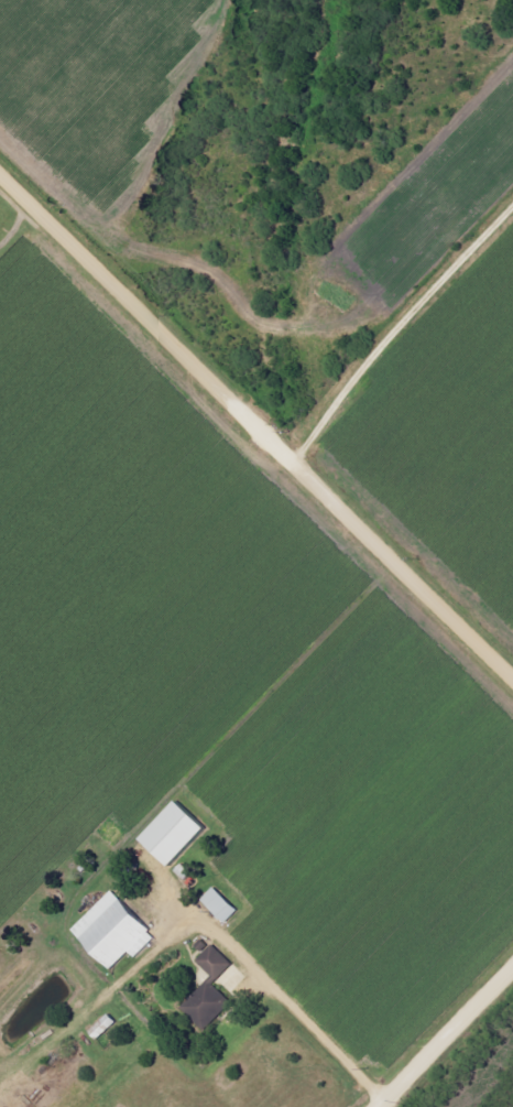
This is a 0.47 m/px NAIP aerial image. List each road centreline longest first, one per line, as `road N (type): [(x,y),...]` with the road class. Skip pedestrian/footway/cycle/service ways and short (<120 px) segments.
road 1 (residential): [(512,670),(0,170)]
road 2 (residential): [(297,459),(369,361),(512,211)]
road 3 (residential): [(376,1106),(512,968)]

